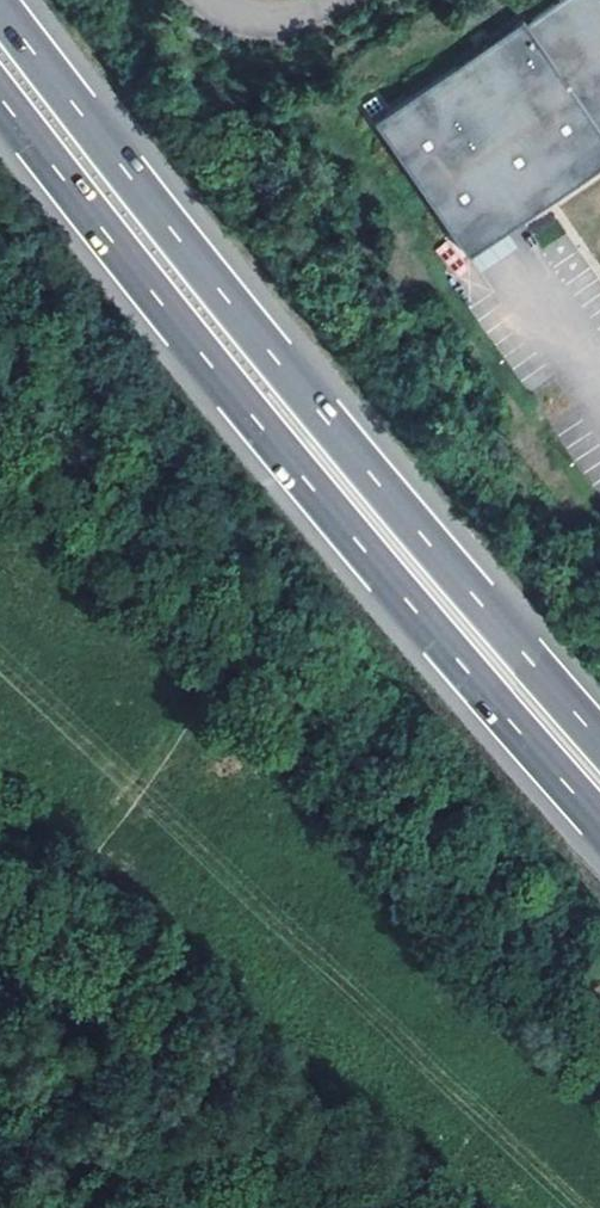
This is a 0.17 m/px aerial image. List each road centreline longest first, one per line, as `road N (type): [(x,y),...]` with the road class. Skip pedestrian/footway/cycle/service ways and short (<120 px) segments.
road 1 (motorway): [(599,746),(327,422),(0,7)]
road 2 (motorway): [(0,89),(262,428),(599,818)]

